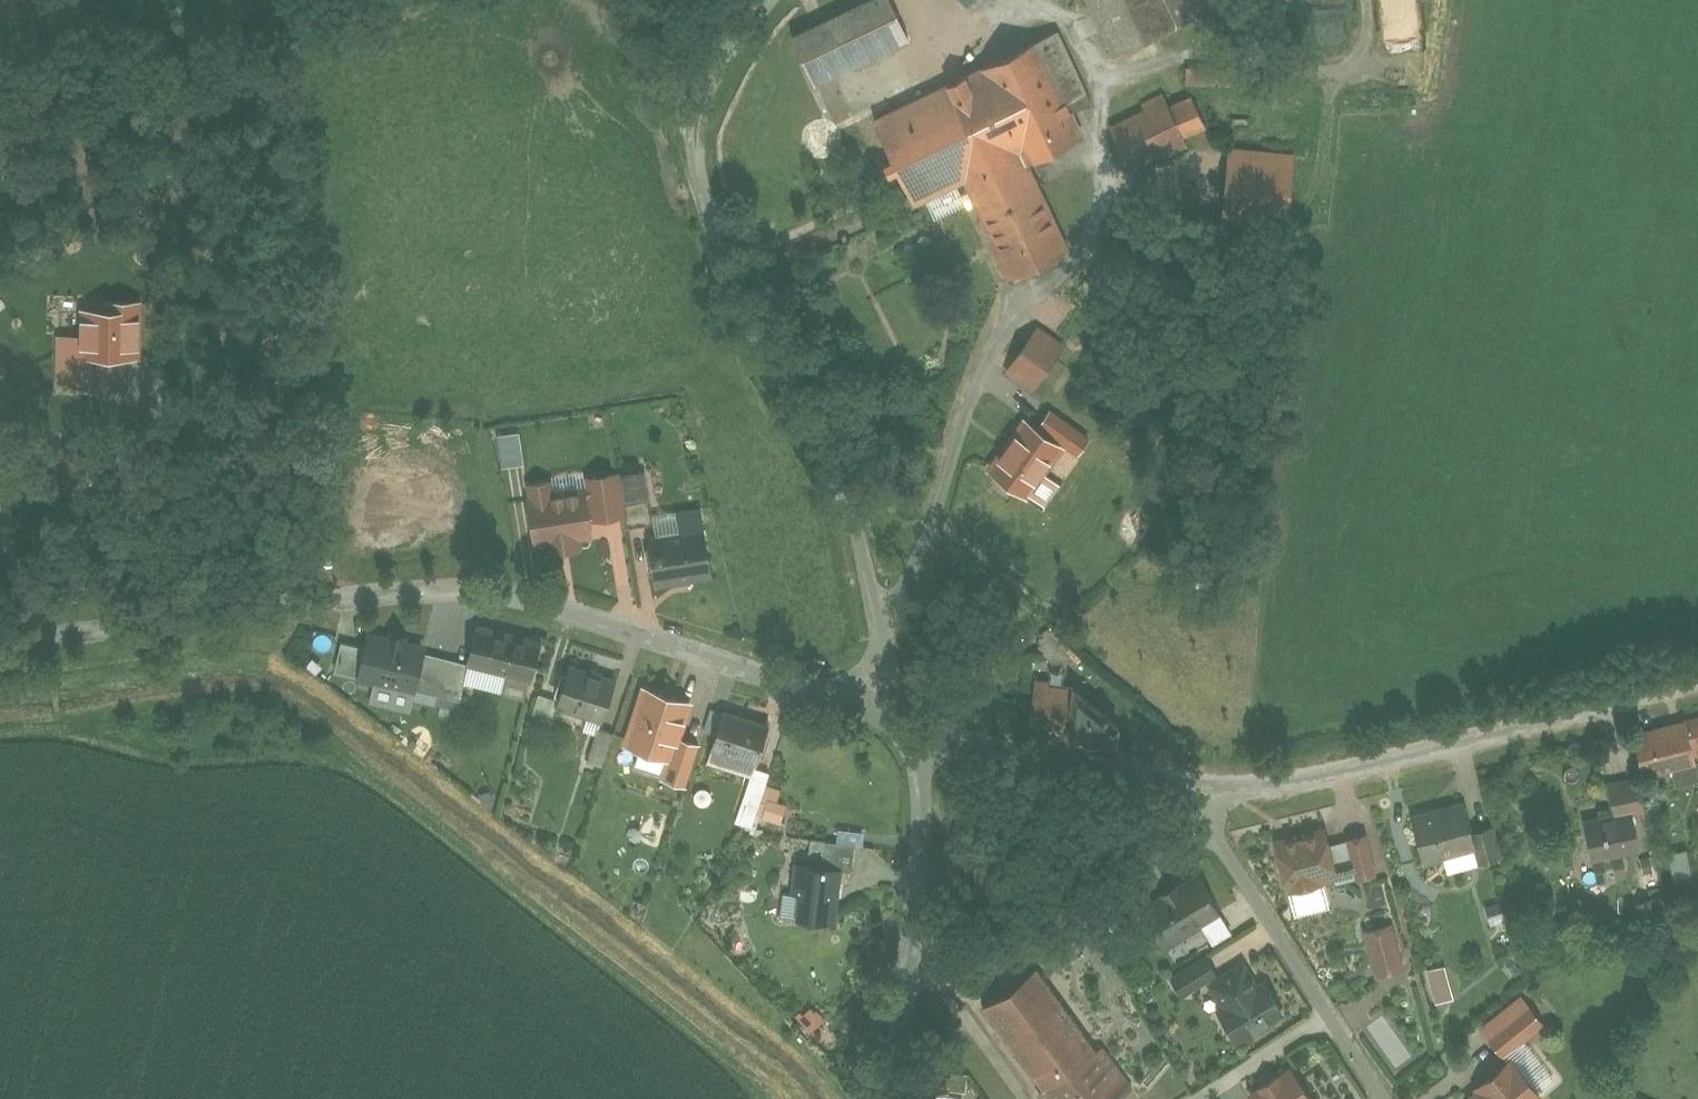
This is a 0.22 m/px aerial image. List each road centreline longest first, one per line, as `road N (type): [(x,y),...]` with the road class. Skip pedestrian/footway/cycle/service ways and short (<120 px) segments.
road 1 (residential): [(0,642),(437,587),(487,588),(874,710)]
road 2 (residential): [(772,0),(702,106),(694,135),(697,172),(733,288),(855,519),(881,644),(874,710)]
road 3 (unclassified): [(1697,677),(1285,786),(1211,789)]
road 4 (residential): [(1211,824),(989,951),(905,976)]
road 5 (unclassified): [(1211,789),(997,748),(910,741)]
road 6 (residential): [(910,741),(924,803),(905,976)]
road 7 (residential): [(1211,824),(1329,1017)]
road 8 (residential): [(1329,1017),(1210,1098)]
road 9 (residential): [(905,976),(892,1098)]

